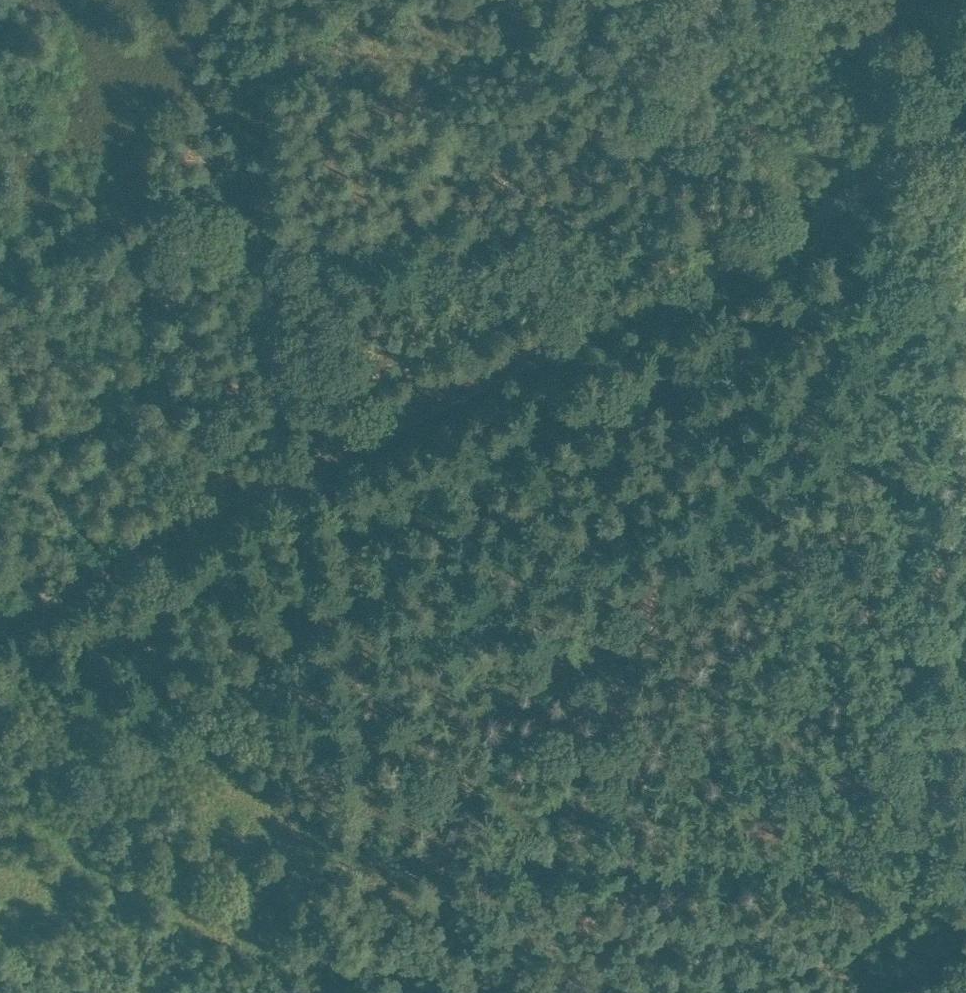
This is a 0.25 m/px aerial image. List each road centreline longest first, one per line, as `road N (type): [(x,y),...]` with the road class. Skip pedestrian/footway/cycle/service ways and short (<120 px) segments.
road 1 (unclassified): [(0,622),(440,398),(815,223),(965,123)]

